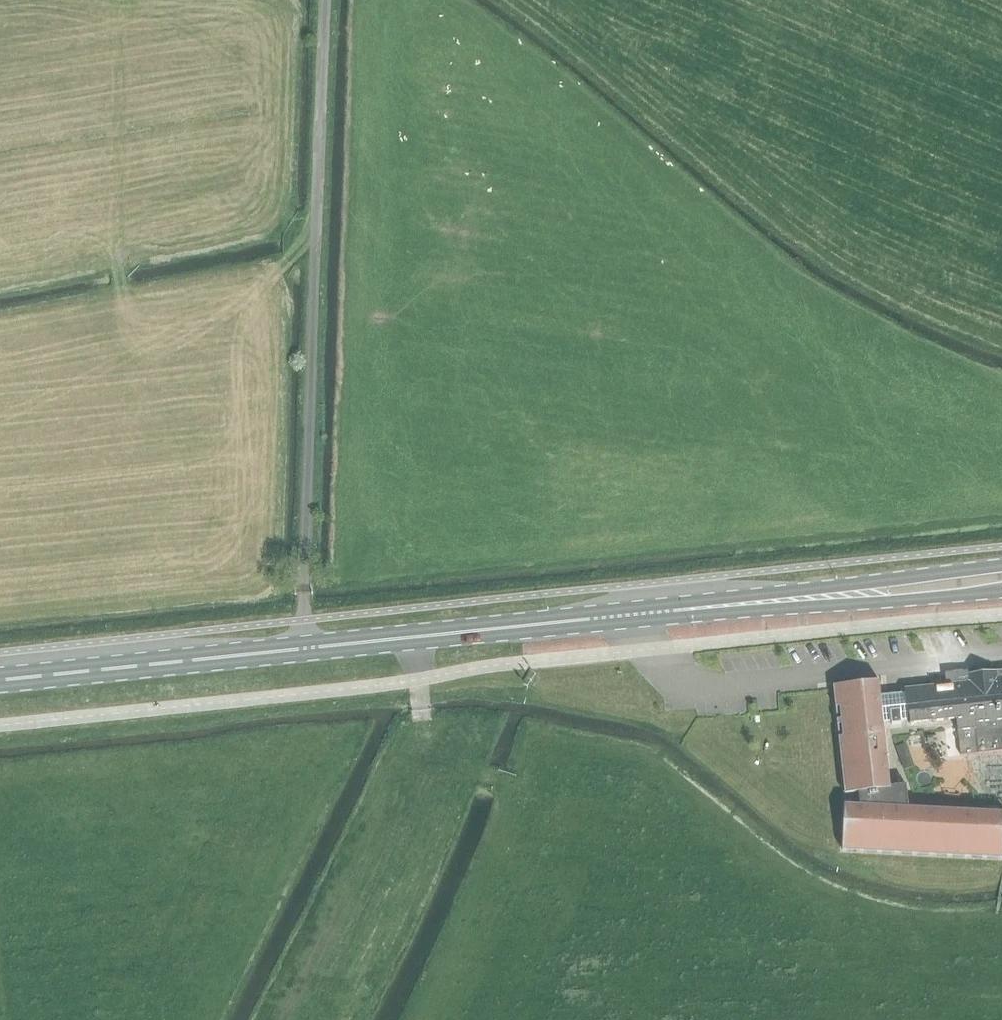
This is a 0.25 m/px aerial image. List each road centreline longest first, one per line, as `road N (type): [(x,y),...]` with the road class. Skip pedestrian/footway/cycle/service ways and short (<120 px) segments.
road 1 (primary): [(0,680),(761,602)]
road 2 (primary): [(1001,565),(761,602)]
road 3 (primary): [(761,602),(1001,592)]

